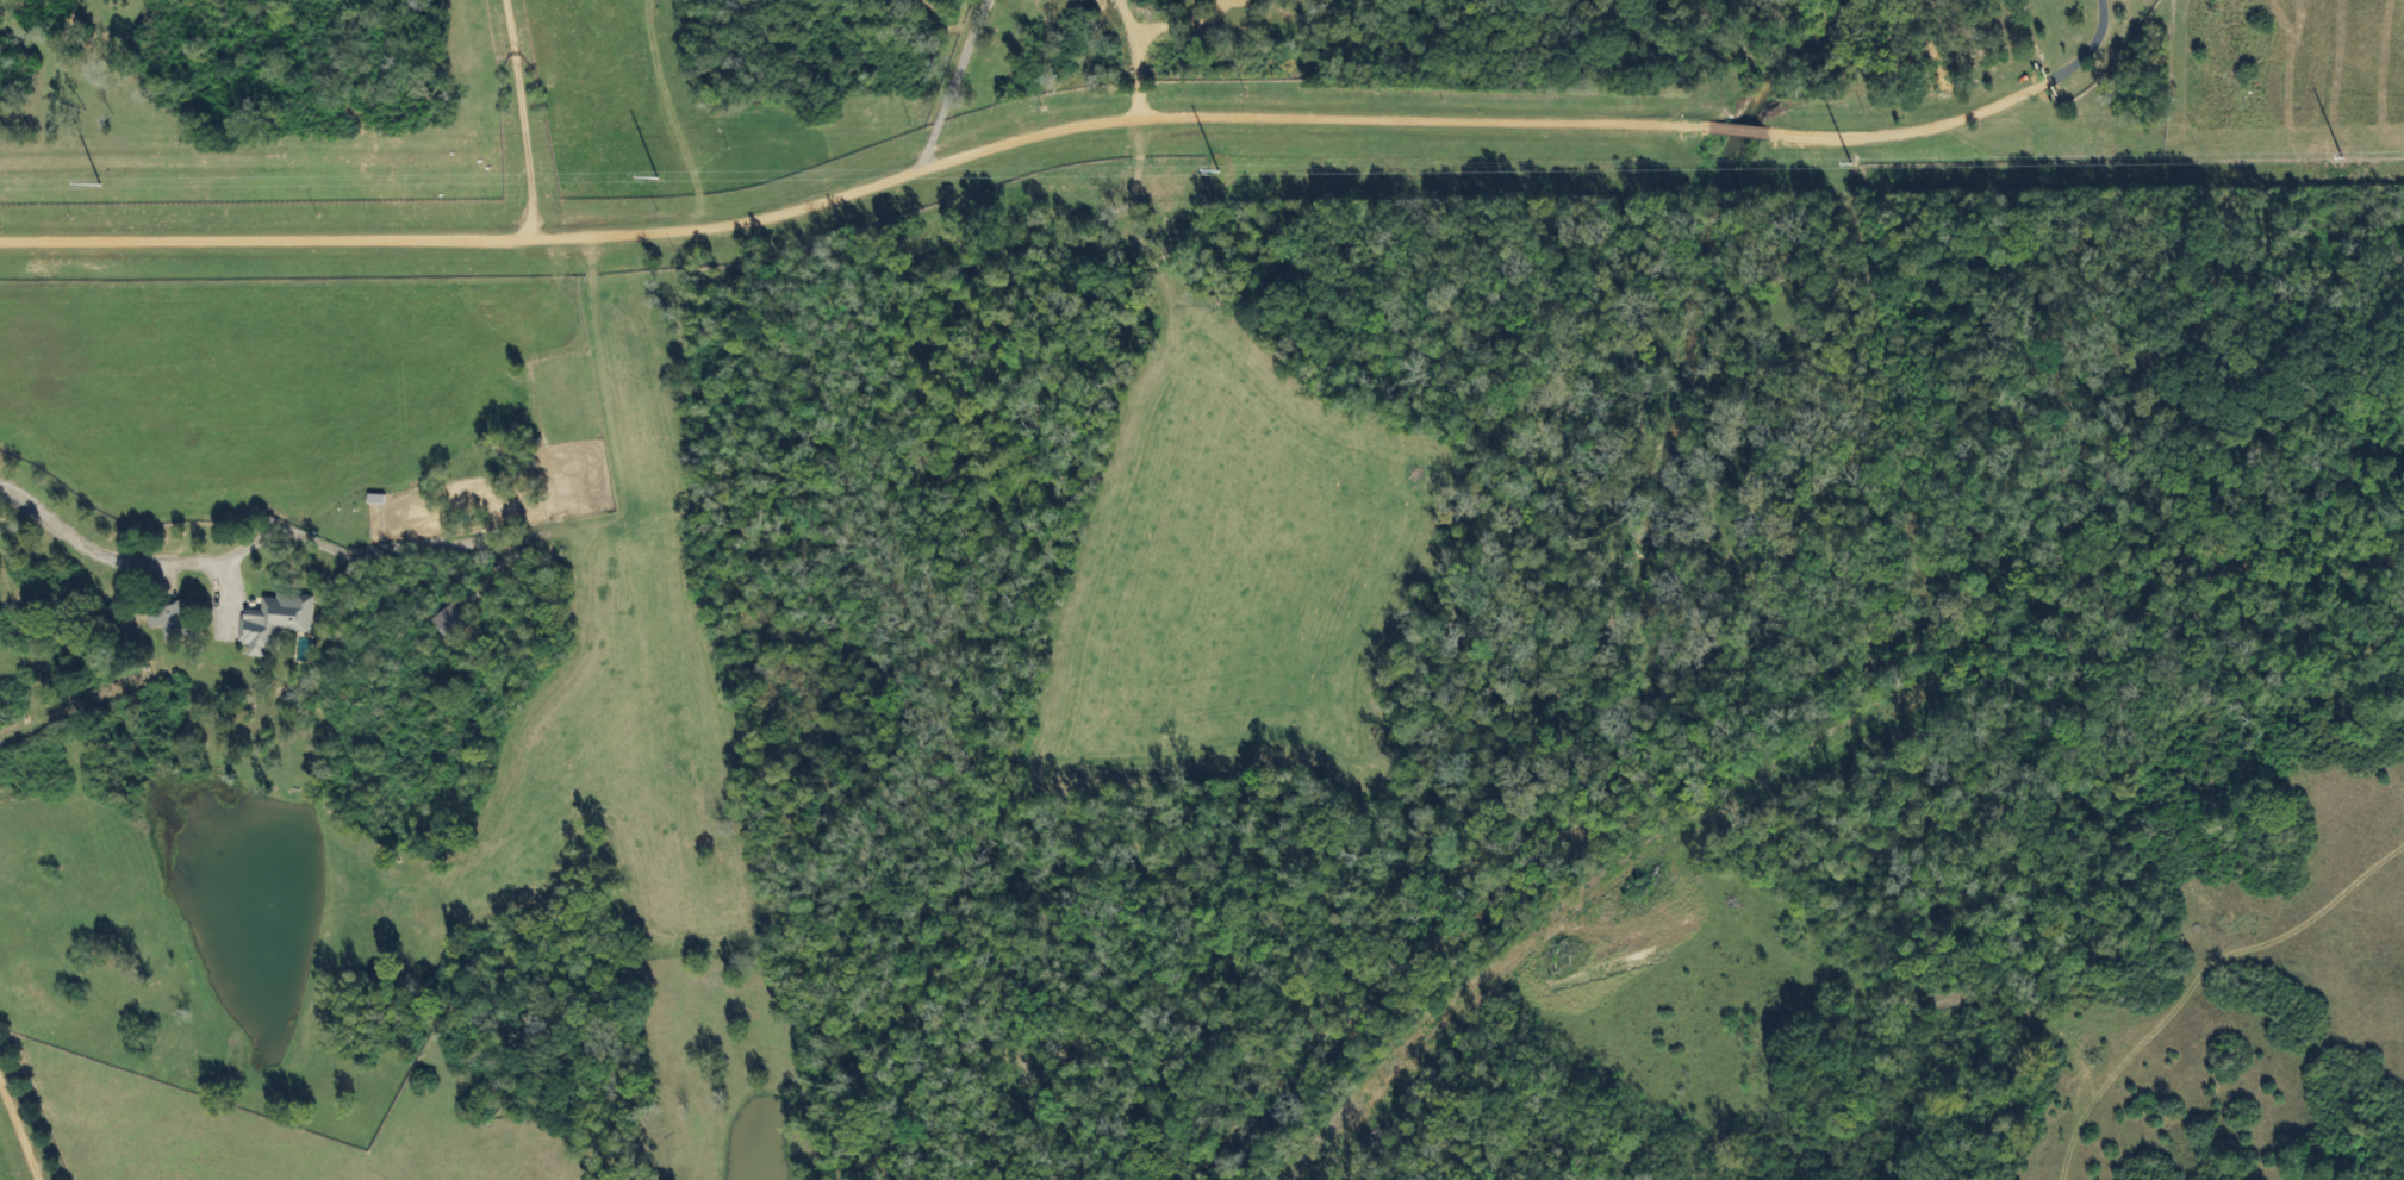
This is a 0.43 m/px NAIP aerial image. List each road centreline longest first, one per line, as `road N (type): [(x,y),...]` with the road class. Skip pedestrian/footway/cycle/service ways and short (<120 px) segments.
road 1 (residential): [(0,244),(717,230),(828,208),(1002,142),(1114,117),(1706,125)]
road 2 (residential): [(1765,130),(1843,135),(1931,121),(2048,73)]

